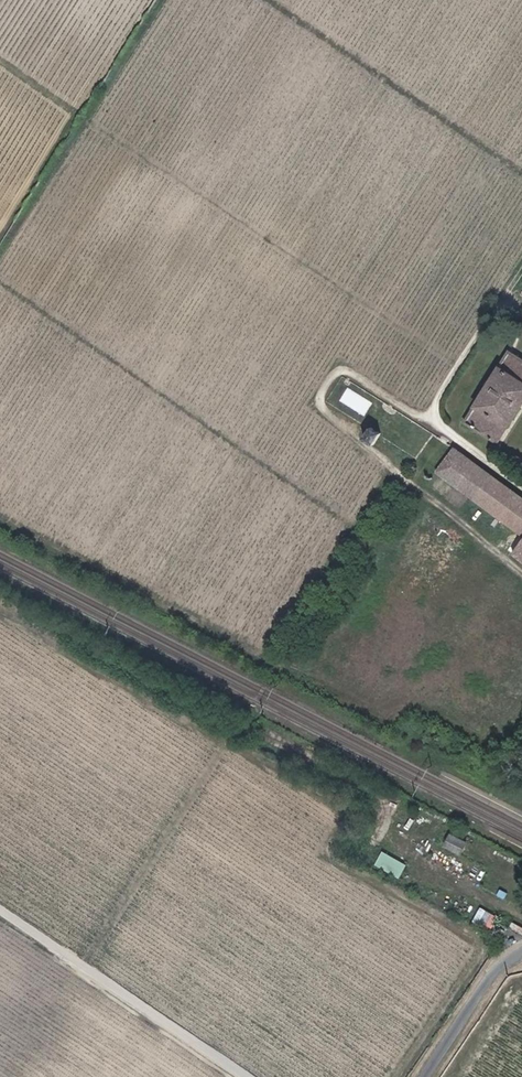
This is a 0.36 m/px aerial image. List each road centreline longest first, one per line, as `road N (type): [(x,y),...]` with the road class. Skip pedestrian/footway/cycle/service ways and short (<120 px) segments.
road 1 (unclassified): [(521,952),(492,977),(426,1076)]

